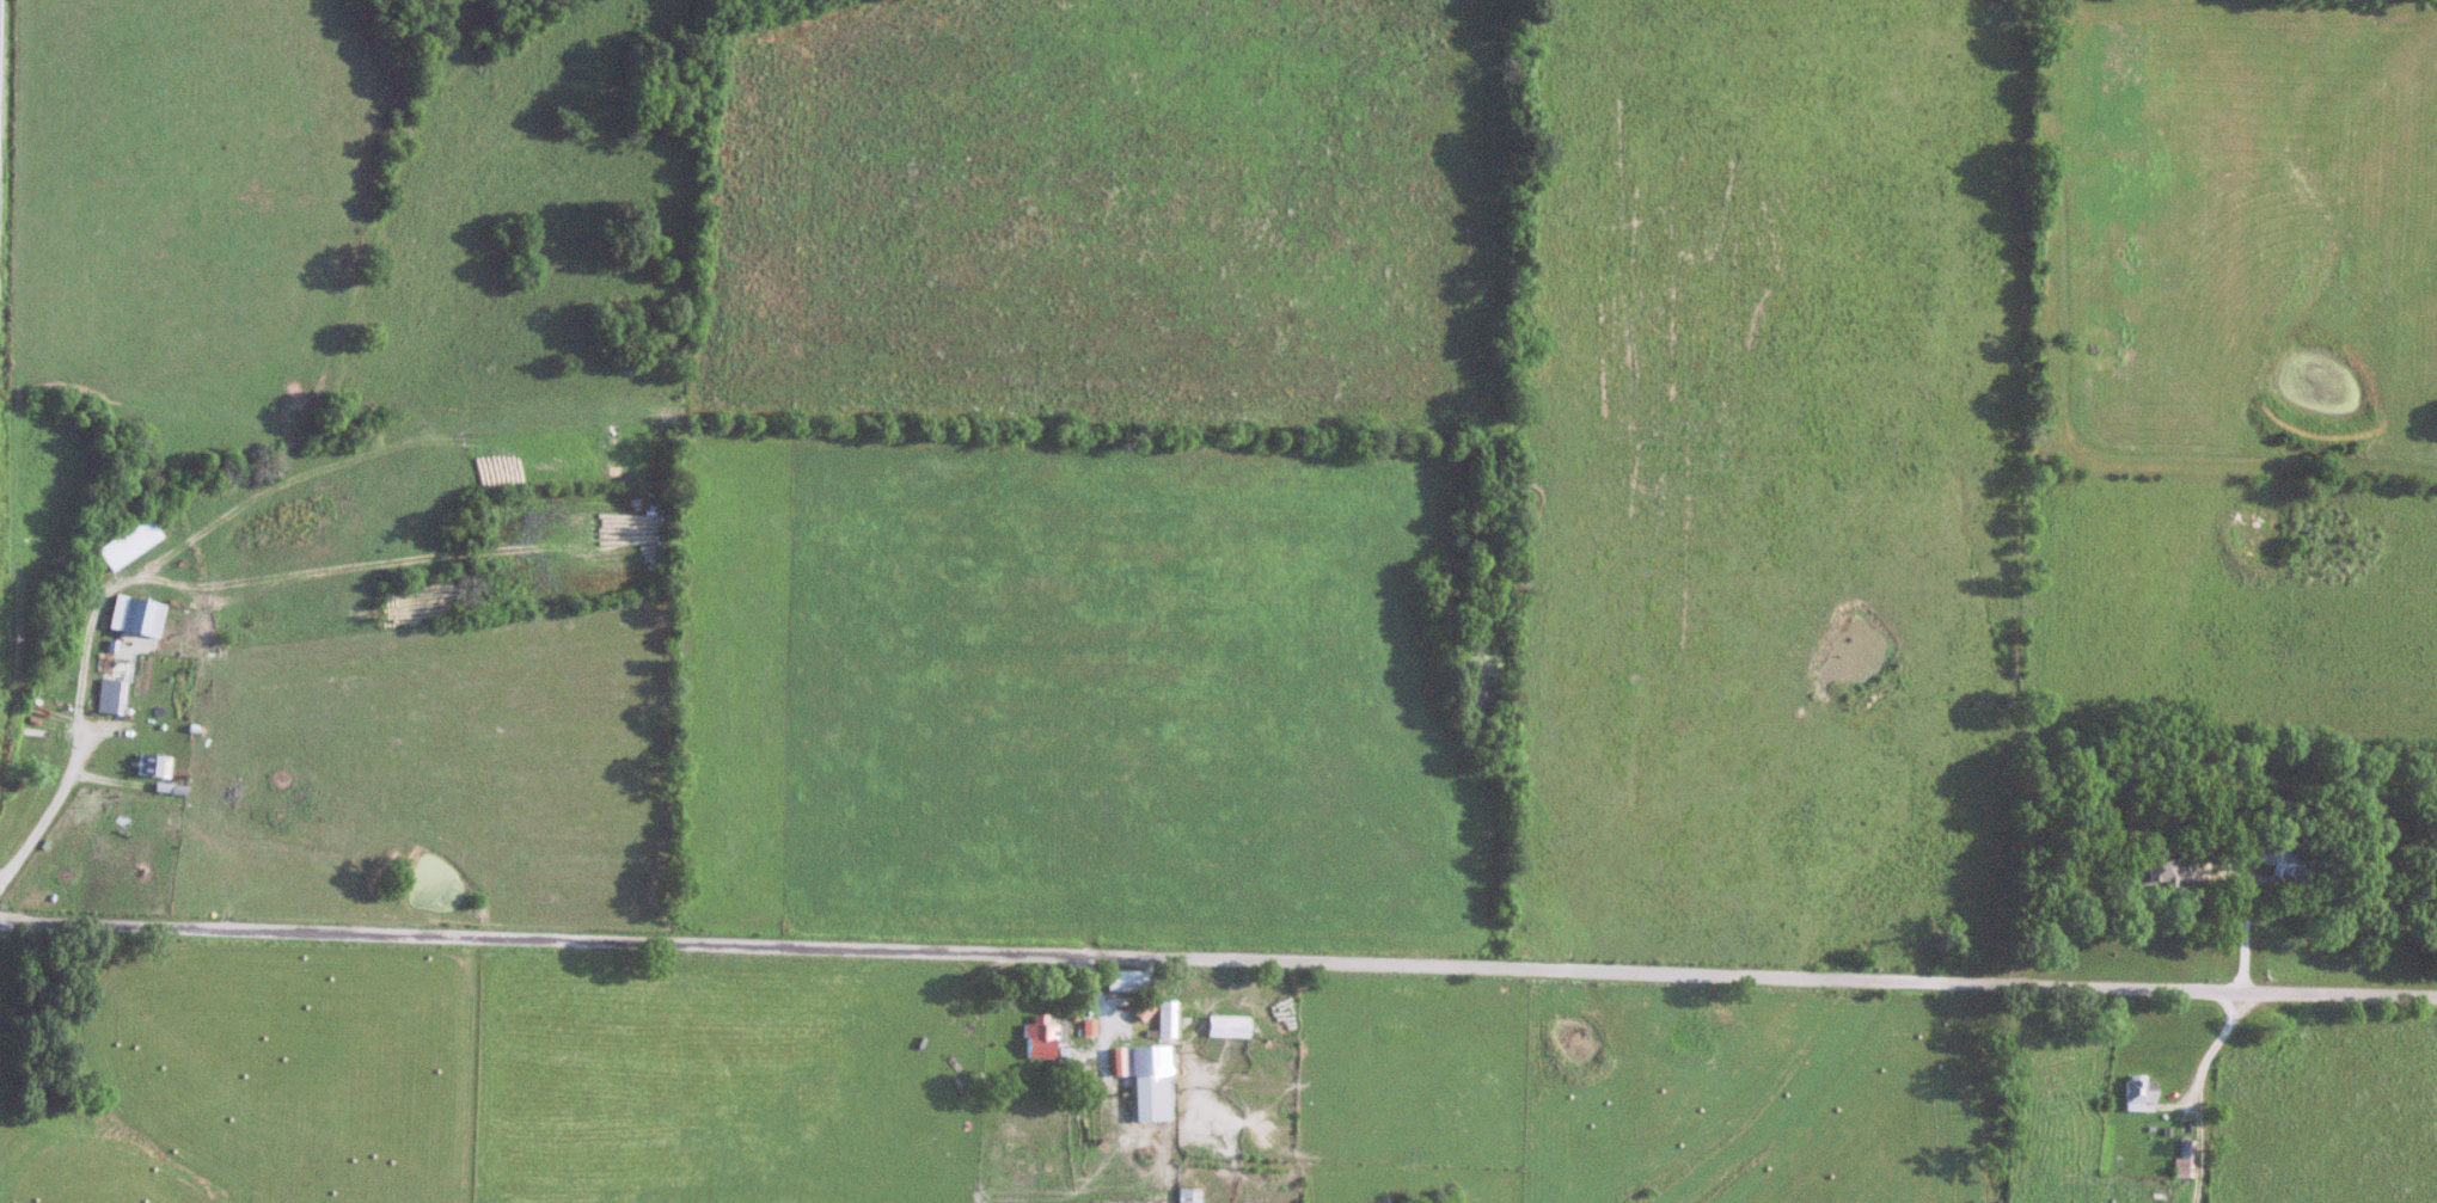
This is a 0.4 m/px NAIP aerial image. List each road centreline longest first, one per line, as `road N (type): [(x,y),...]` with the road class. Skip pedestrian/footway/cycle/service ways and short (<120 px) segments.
road 1 (residential): [(2436,1000),(0,925)]

